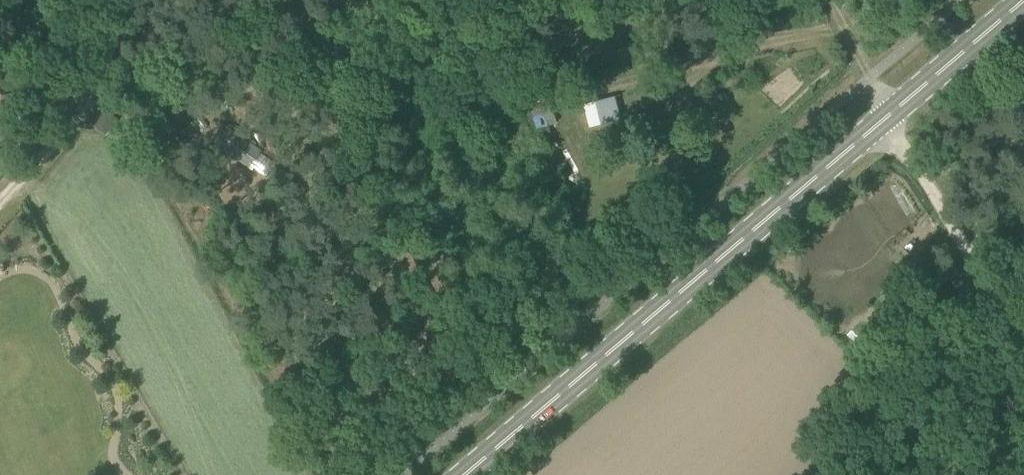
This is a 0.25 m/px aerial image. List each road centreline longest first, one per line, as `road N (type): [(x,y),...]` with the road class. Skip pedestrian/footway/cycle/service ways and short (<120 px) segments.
road 1 (primary): [(466,474),(1023,2)]
road 2 (track): [(92,102),(182,44),(346,0)]
road 3 (track): [(1023,330),(889,116)]
road 4 (track): [(0,204),(92,102)]

